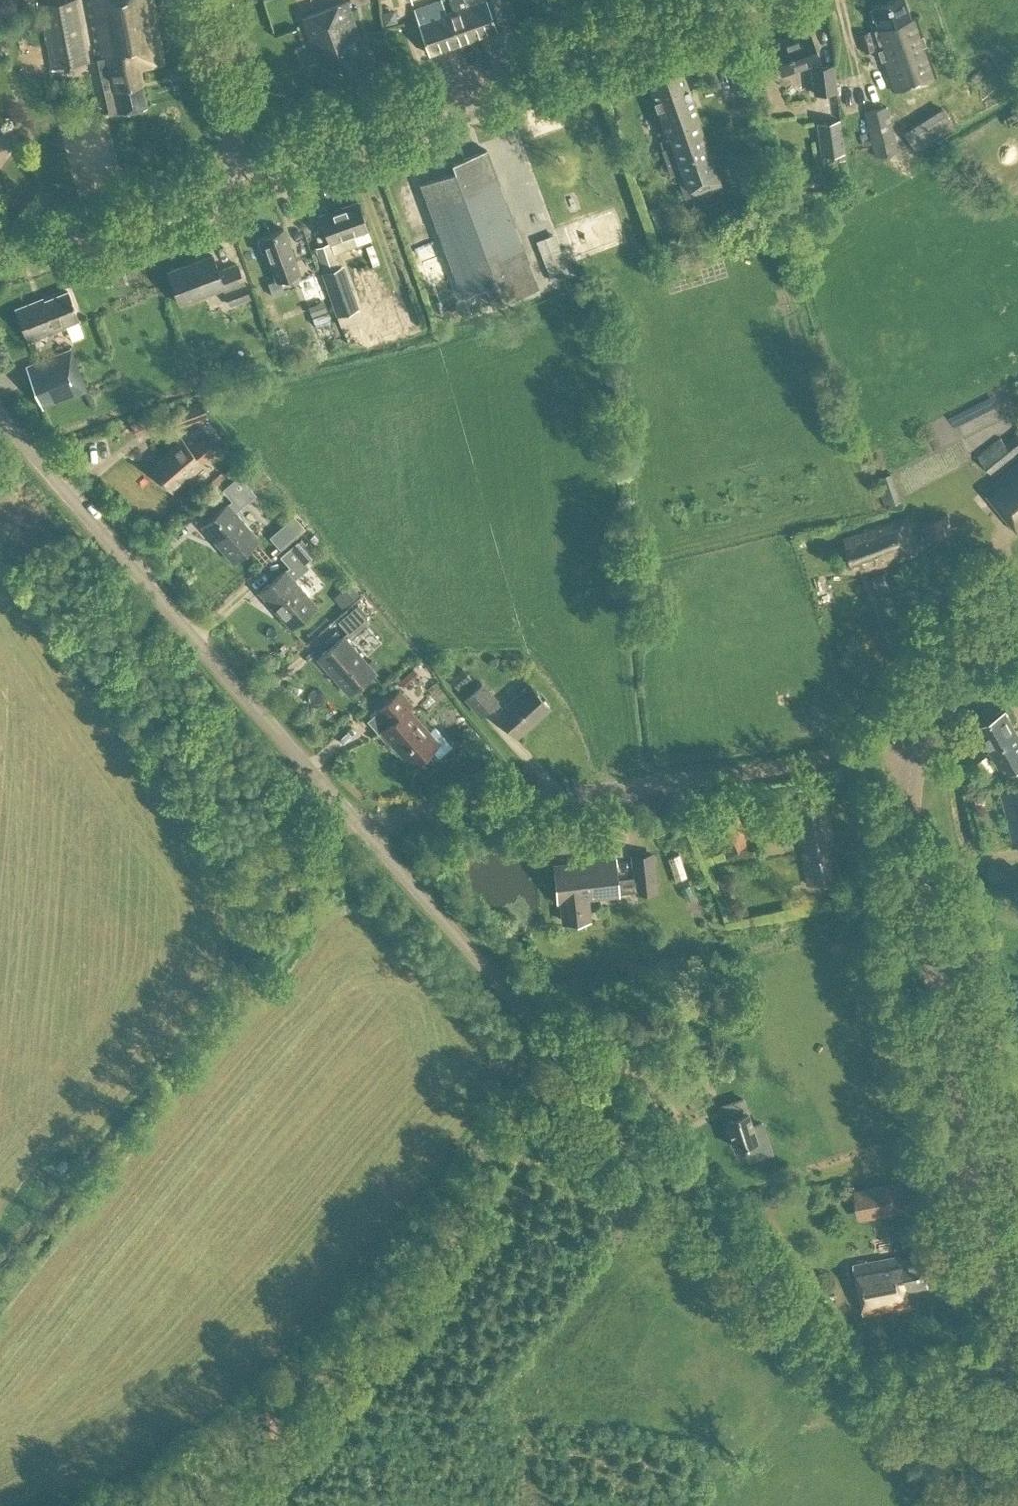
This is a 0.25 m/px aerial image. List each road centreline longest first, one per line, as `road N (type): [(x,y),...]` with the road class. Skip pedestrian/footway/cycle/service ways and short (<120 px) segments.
road 1 (unclassified): [(957,1505),(369,836)]
road 2 (unclassified): [(369,836),(0,413)]
road 3 (unclassified): [(369,836),(395,814),(914,749)]
road 4 (tertiary): [(1017,1391),(918,867)]
road 5 (unclassified): [(235,171),(704,0)]
road 6 (unclassified): [(0,257),(235,171)]
road 7 (tertiary): [(914,749),(931,705),(1017,603)]
road 8 (residential): [(235,171),(190,0)]

